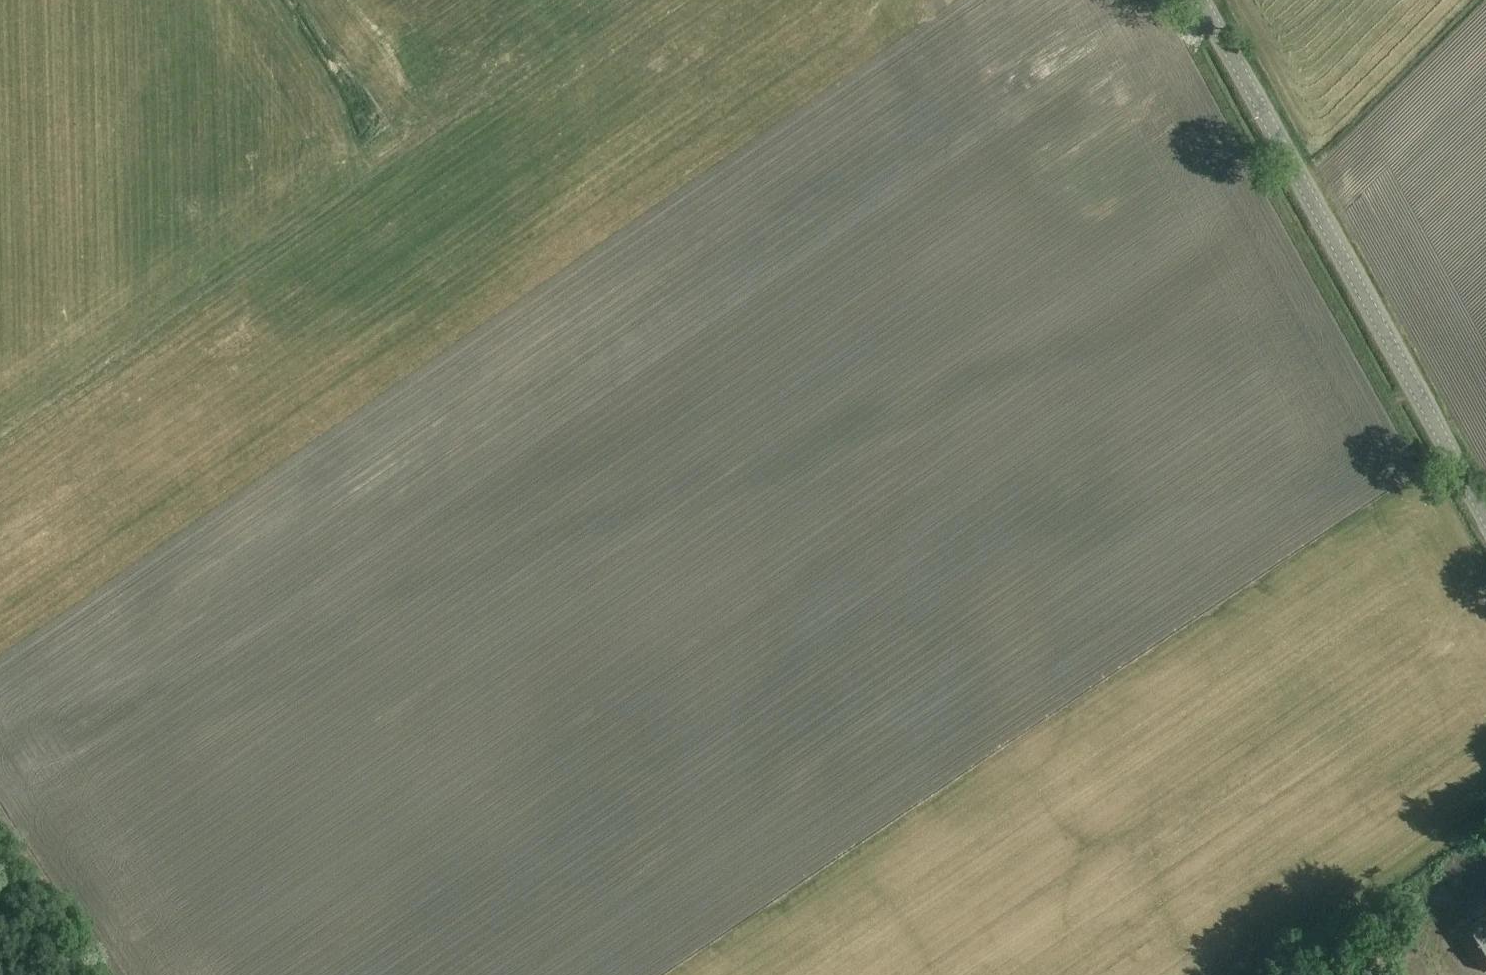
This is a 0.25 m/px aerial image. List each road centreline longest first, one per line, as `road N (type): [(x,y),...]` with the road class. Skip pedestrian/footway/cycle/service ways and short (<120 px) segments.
road 1 (tertiary): [(1485,517),(1199,0)]

